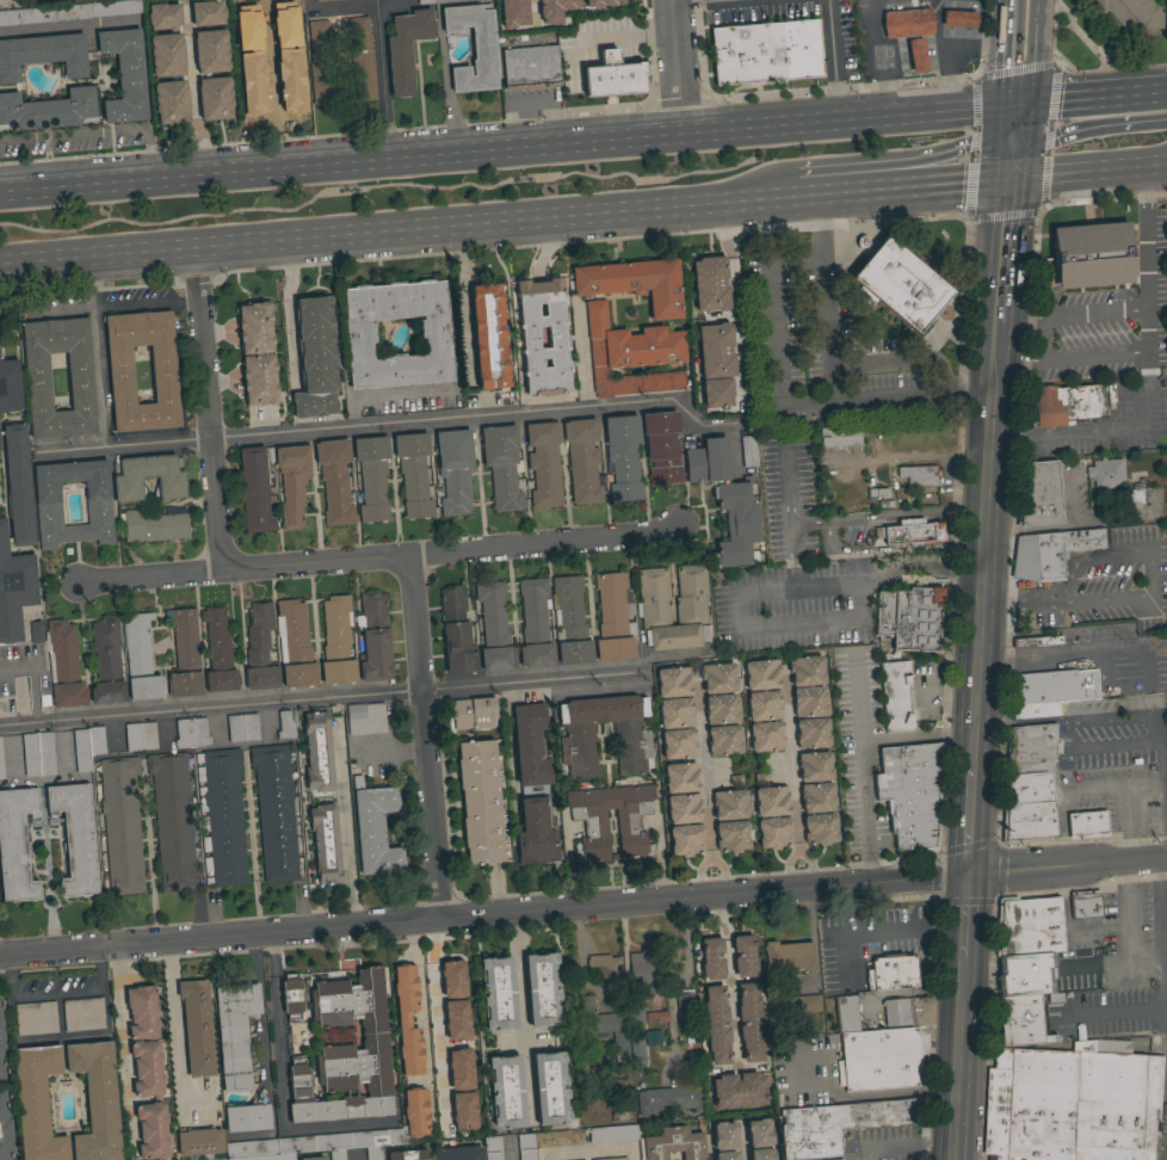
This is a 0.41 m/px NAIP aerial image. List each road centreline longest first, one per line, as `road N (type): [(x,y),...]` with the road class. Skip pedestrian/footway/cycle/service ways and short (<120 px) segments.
road 1 (tertiary): [(1166,859),(0,955)]
road 2 (primary): [(998,109),(0,200)]
road 3 (primary): [(0,271),(859,195)]
road 4 (residential): [(680,517),(661,531),(80,582)]
road 5 (secondary): [(974,765),(995,375)]
road 6 (residential): [(409,556),(440,918)]
road 7 (residential): [(198,253),(221,570)]
road 8 (primary): [(735,210),(802,173),(944,154),(1001,128)]
road 9 (secondary): [(953,1159),(964,954)]
road 10 (primary): [(1166,123),(1097,131),(1048,149),(1008,177)]
road 11 (primary): [(1008,177),(1166,161)]
road 12 (primary): [(859,195),(1008,177)]
road 13 (residential): [(673,0),(683,142)]
road 14 (primary): [(1166,92),(1027,106)]

